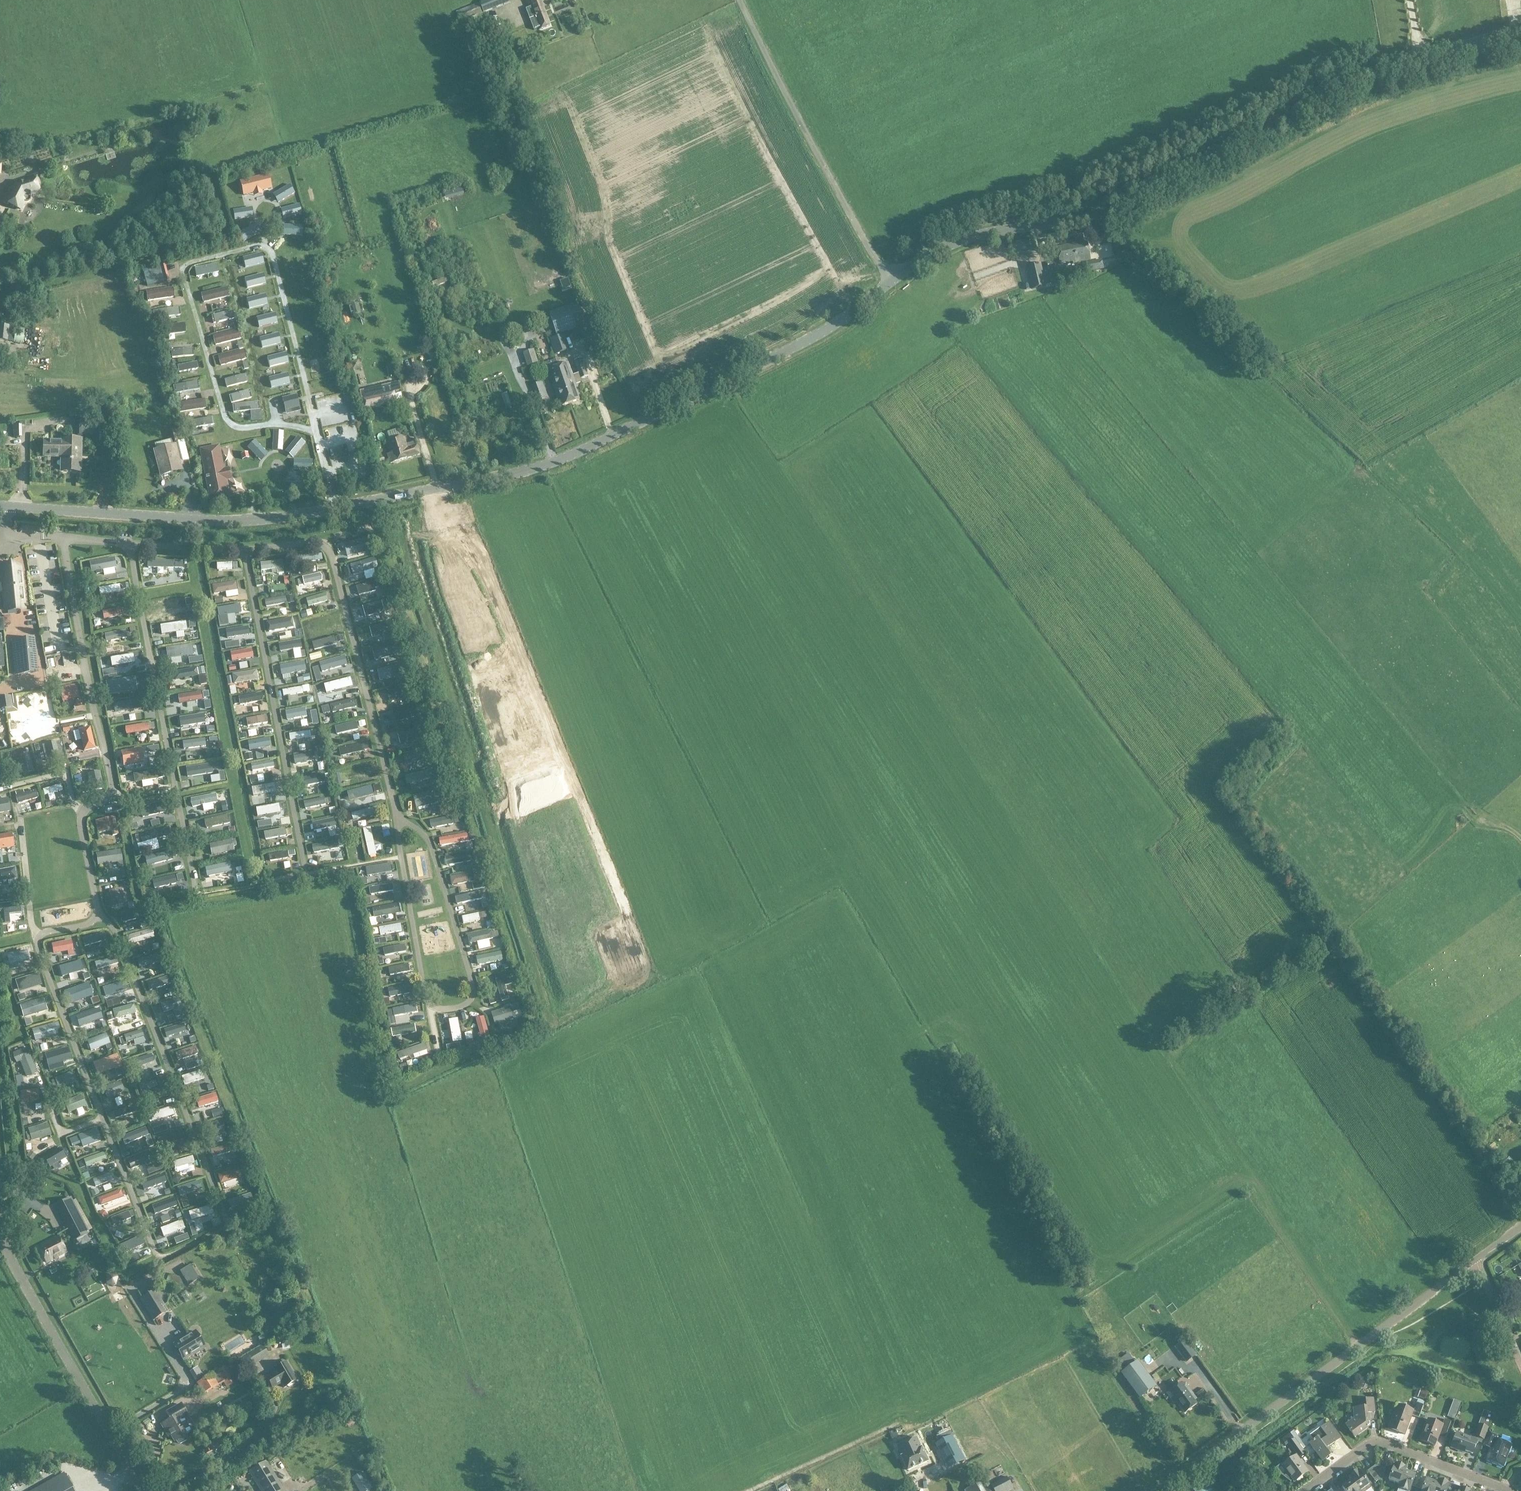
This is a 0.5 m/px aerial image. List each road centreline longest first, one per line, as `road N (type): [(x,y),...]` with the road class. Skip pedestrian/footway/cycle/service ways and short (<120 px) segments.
road 1 (unclassified): [(0,506),(248,520),(507,475),(603,441),(813,338),(893,281)]
road 2 (unclassified): [(893,281),(968,238),(1115,206),(1355,80),(1520,28)]
road 3 (unclassified): [(1158,1490),(1520,1226)]
road 4 (unclassified): [(893,281),(840,195),(741,0)]
road 5 (unclassified): [(145,1490),(18,1272),(0,1222)]
road 6 (residential): [(1510,1490),(1379,1441),(1303,1490)]

